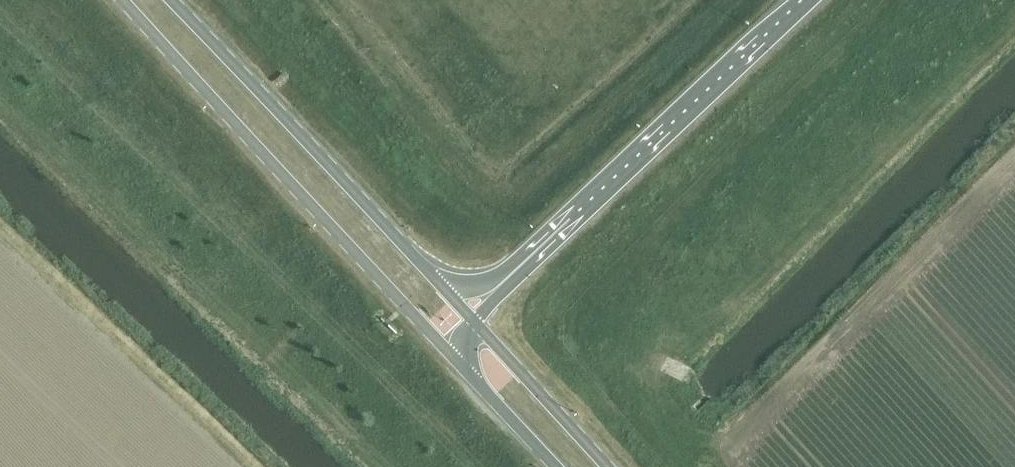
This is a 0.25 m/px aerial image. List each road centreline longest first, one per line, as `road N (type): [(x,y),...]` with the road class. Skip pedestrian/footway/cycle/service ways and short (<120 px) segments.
road 1 (secondary): [(127,0),(464,369)]
road 2 (motorway): [(810,0),(518,277)]
road 3 (secondary): [(443,287),(171,0)]
road 4 (secondary): [(607,466),(474,321)]
road 5 (secondary): [(464,369),(554,466)]

